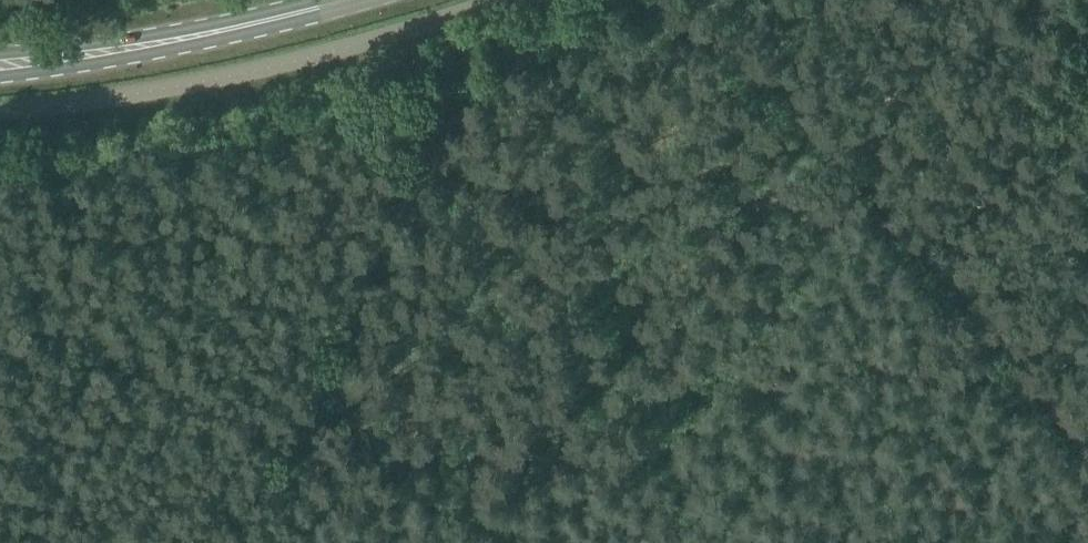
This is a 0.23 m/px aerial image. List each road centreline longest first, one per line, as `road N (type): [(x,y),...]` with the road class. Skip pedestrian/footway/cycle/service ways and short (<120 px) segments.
road 1 (track): [(286,542),(308,473),(350,390),(438,86),(638,0)]
road 2 (track): [(691,0),(976,332),(1087,484)]
road 3 (unclassified): [(0,111),(88,100),(500,0)]
road 4 (primary): [(0,63),(99,51),(309,0)]

